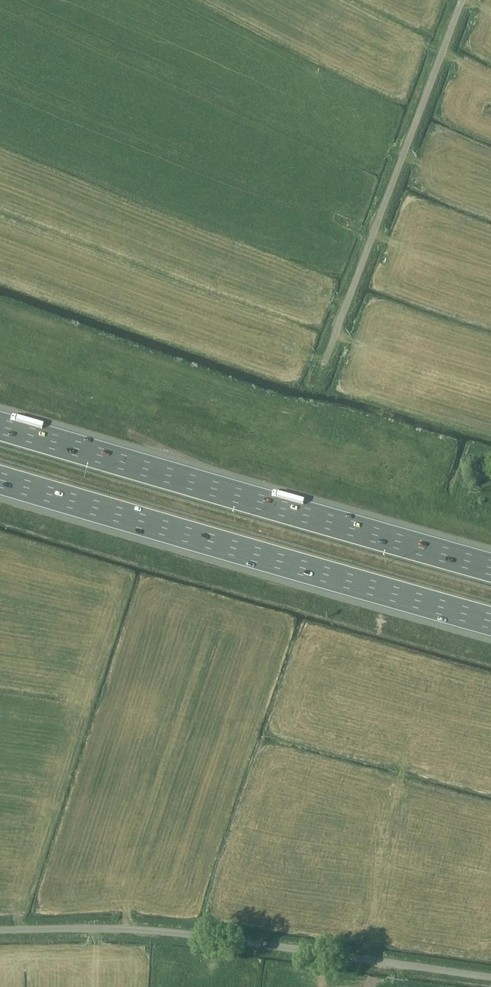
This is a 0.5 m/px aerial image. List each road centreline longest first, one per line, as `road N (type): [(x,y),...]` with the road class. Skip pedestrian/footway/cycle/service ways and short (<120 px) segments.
road 1 (motorway): [(0,478),(490,621)]
road 2 (motorway): [(490,567),(0,429)]
road 3 (unclassified): [(490,974),(150,930),(0,931)]
road 4 (unclassified): [(325,365),(464,0)]

